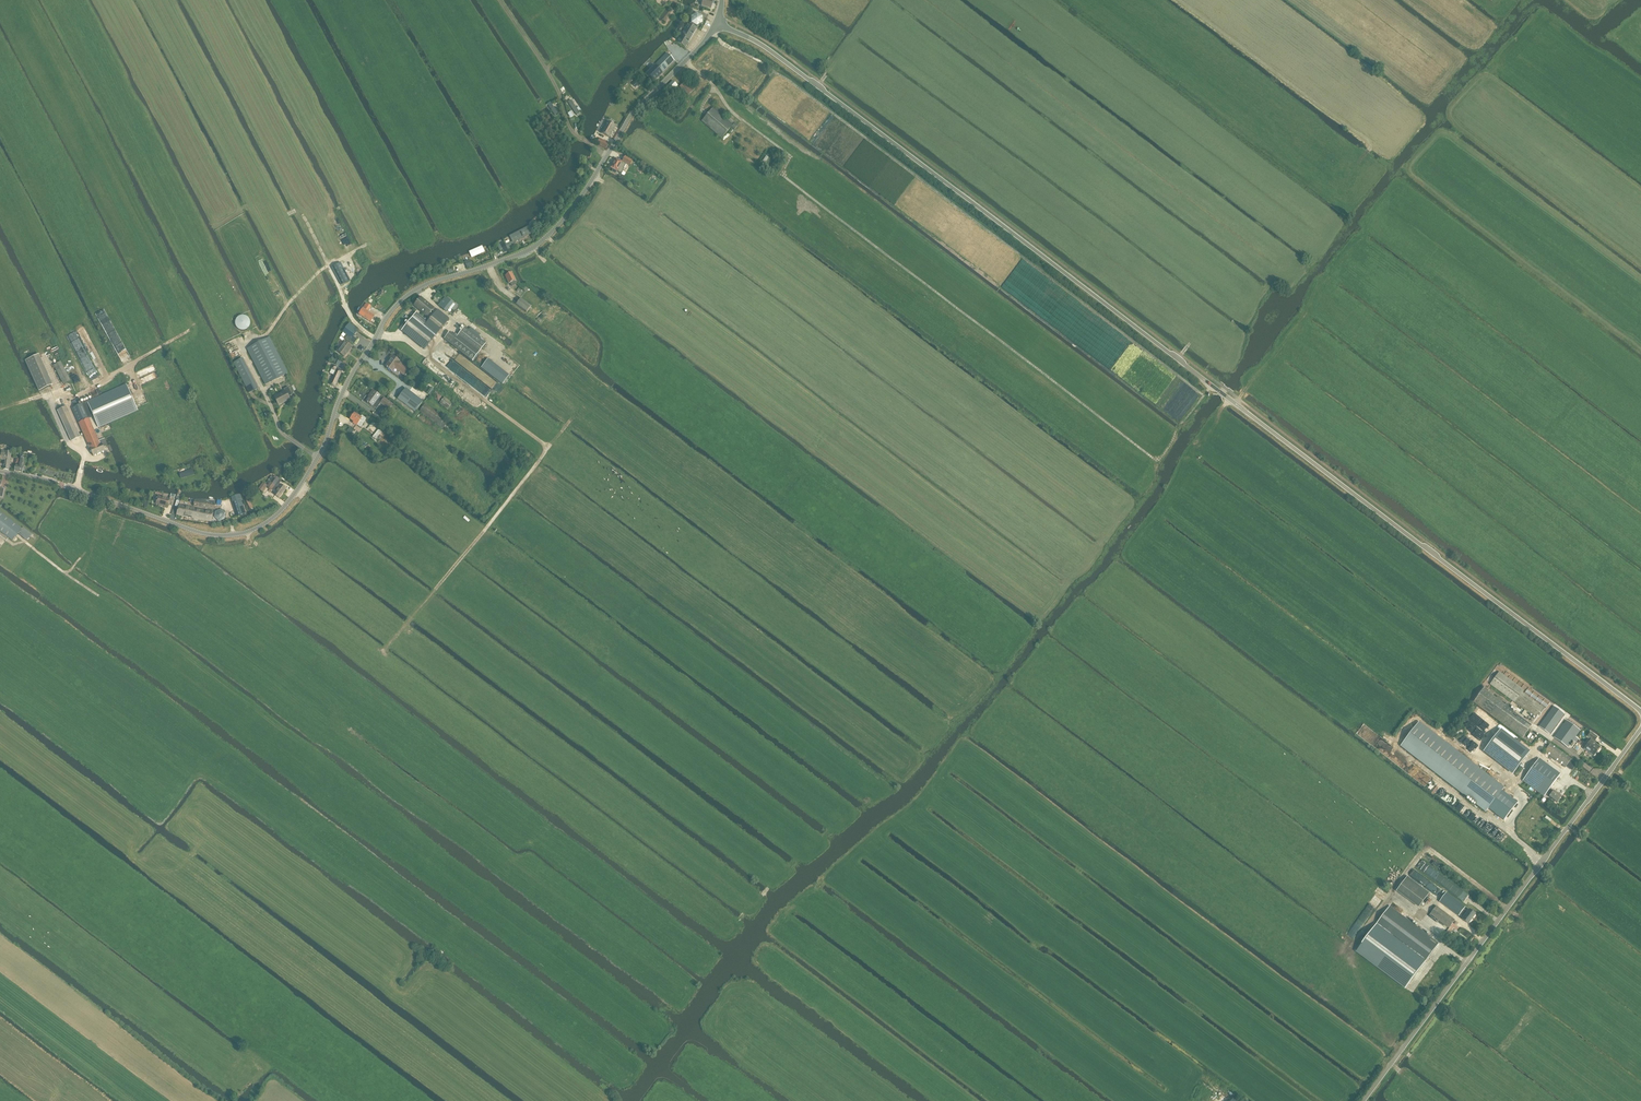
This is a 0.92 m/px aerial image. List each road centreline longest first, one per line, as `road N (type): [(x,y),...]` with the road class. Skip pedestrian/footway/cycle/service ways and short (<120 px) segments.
road 1 (track): [(715,88),(731,111),(790,156),(785,178),(1159,457),(1201,393),(786,78),(718,39)]
road 2 (tertiary): [(1640,712),(765,48),(717,24)]
road 3 (tertiary): [(0,472),(200,532),(250,532),(307,477),(386,316),(414,291),(539,244),(575,206),(635,114),(717,24)]
road 4 (unclassified): [(1364,1100),(1640,729)]
road 5 (track): [(1177,359),(1196,335),(1237,328),(1272,281),(1309,267),(1352,209),(1365,156)]
road 6 (track): [(1180,0),(1379,150)]

